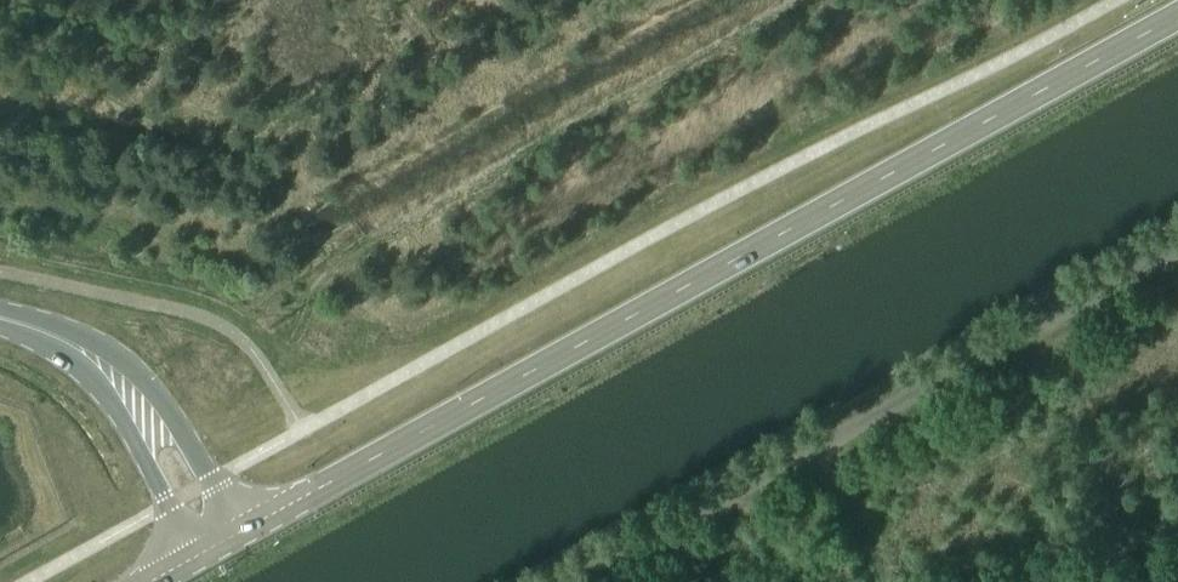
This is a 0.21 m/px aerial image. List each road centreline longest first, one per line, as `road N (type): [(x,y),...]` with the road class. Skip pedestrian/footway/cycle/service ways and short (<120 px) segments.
road 1 (secondary): [(236,537),(1177,21)]
road 2 (unclassified): [(568,581),(1177,242)]
road 3 (tertiary): [(142,406),(112,371),(55,336),(0,317)]
road 4 (tertiary): [(142,406),(149,460),(192,561)]
road 5 (tertiary): [(236,537),(208,480),(142,406)]

